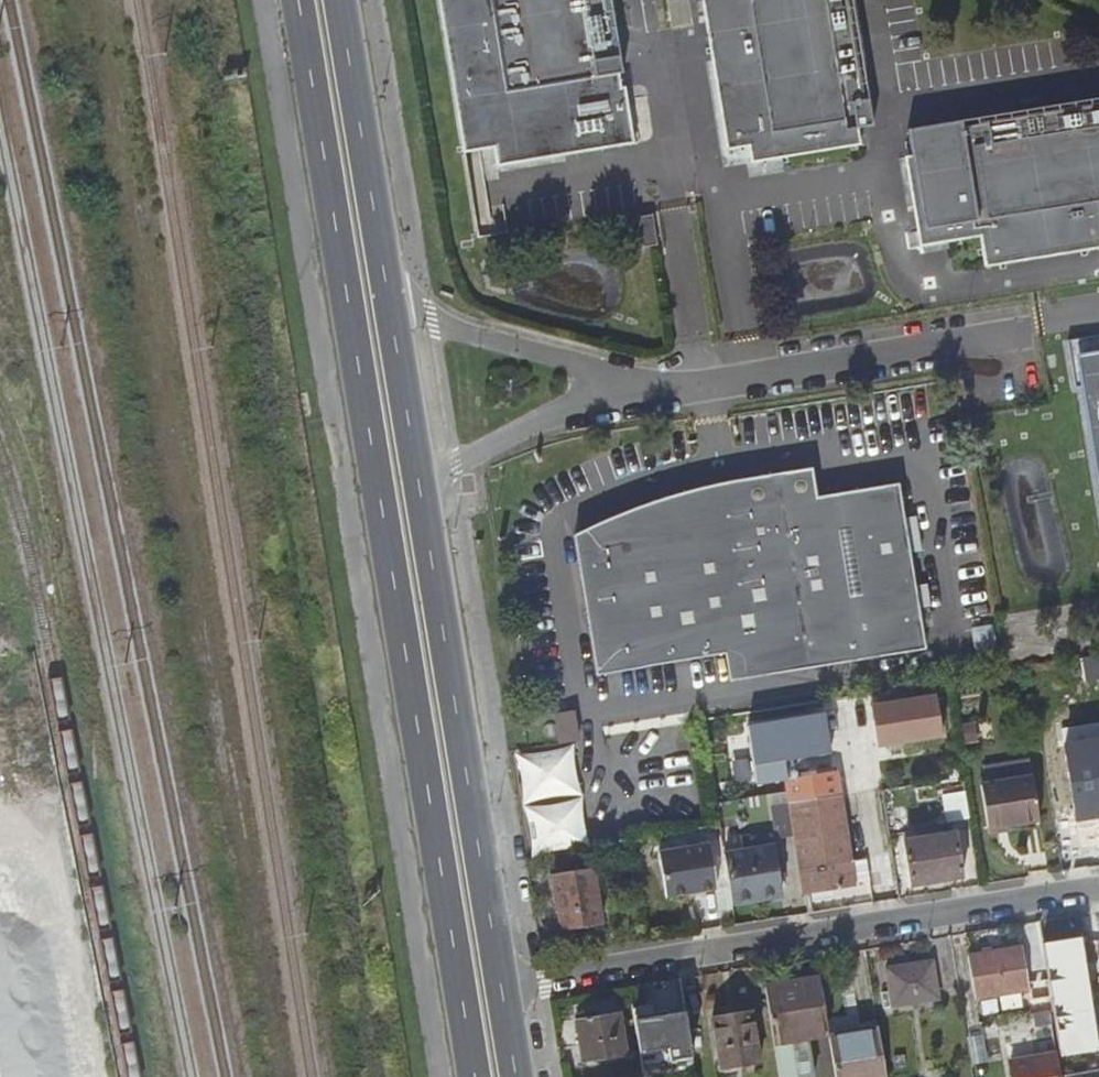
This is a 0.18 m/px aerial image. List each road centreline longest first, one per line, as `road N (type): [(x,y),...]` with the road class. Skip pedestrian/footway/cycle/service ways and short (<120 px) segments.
road 1 (primary): [(297,0),(474,1076)]
road 2 (residential): [(499,990),(1098,889)]
road 3 (primary): [(499,990),(419,487)]
road 4 (unclassified): [(1029,329),(640,391)]
road 5 (unclassified): [(640,391),(442,322),(383,268)]
road 6 (primary): [(383,268),(340,0)]
road 7 (unclassified): [(419,487),(568,407),(640,391)]
road 8 (primary): [(419,487),(383,268)]

